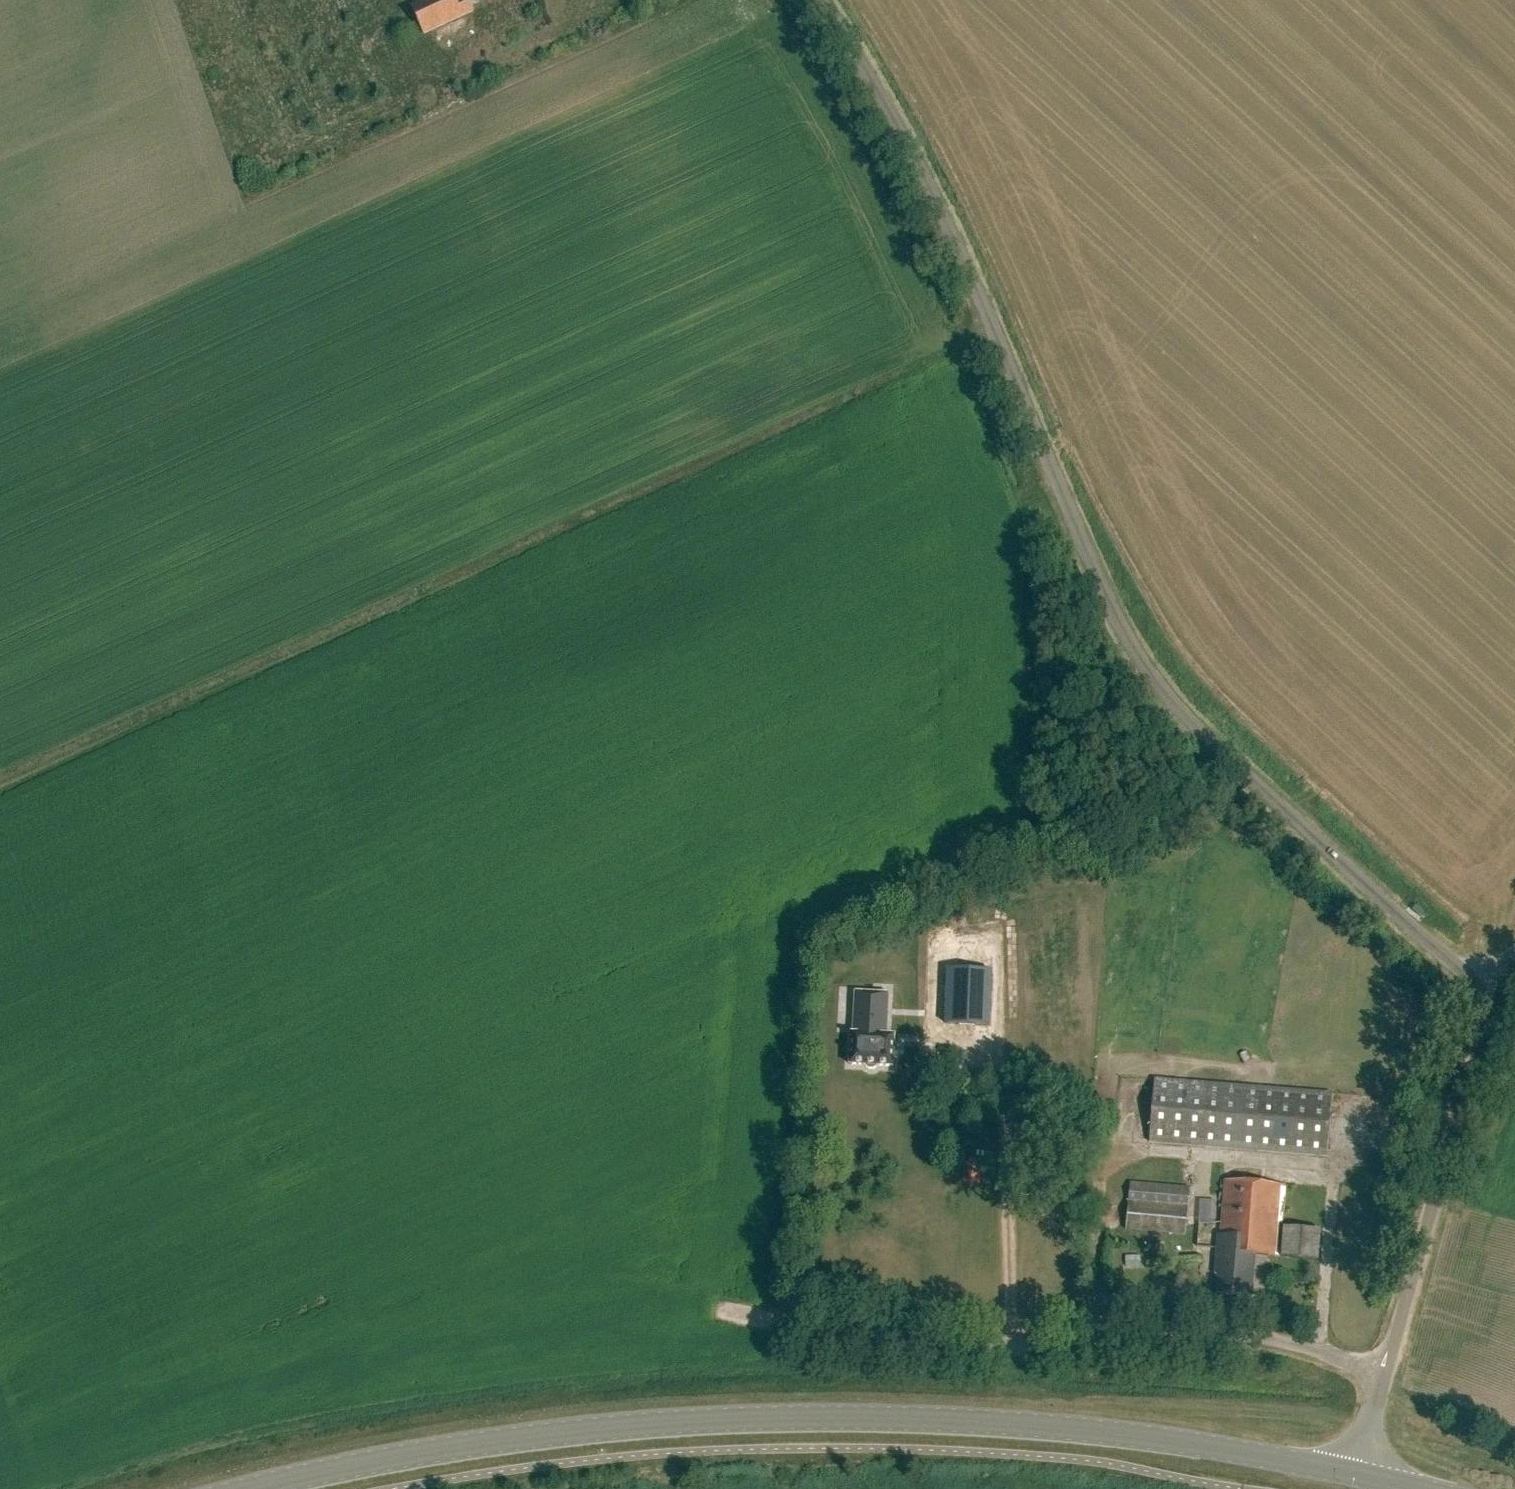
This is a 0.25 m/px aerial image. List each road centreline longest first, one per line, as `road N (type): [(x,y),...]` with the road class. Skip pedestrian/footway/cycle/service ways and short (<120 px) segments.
road 1 (unclassified): [(1514,994),(1220,754),(1159,683),(1101,590),(950,225),(827,0)]
road 2 (primary): [(254,1488),(420,1452),(588,1431),(816,1416),(1037,1424),(1249,1446),(1365,1474)]
road 3 (unclassified): [(1365,1474),(1386,1368),(1514,995)]

